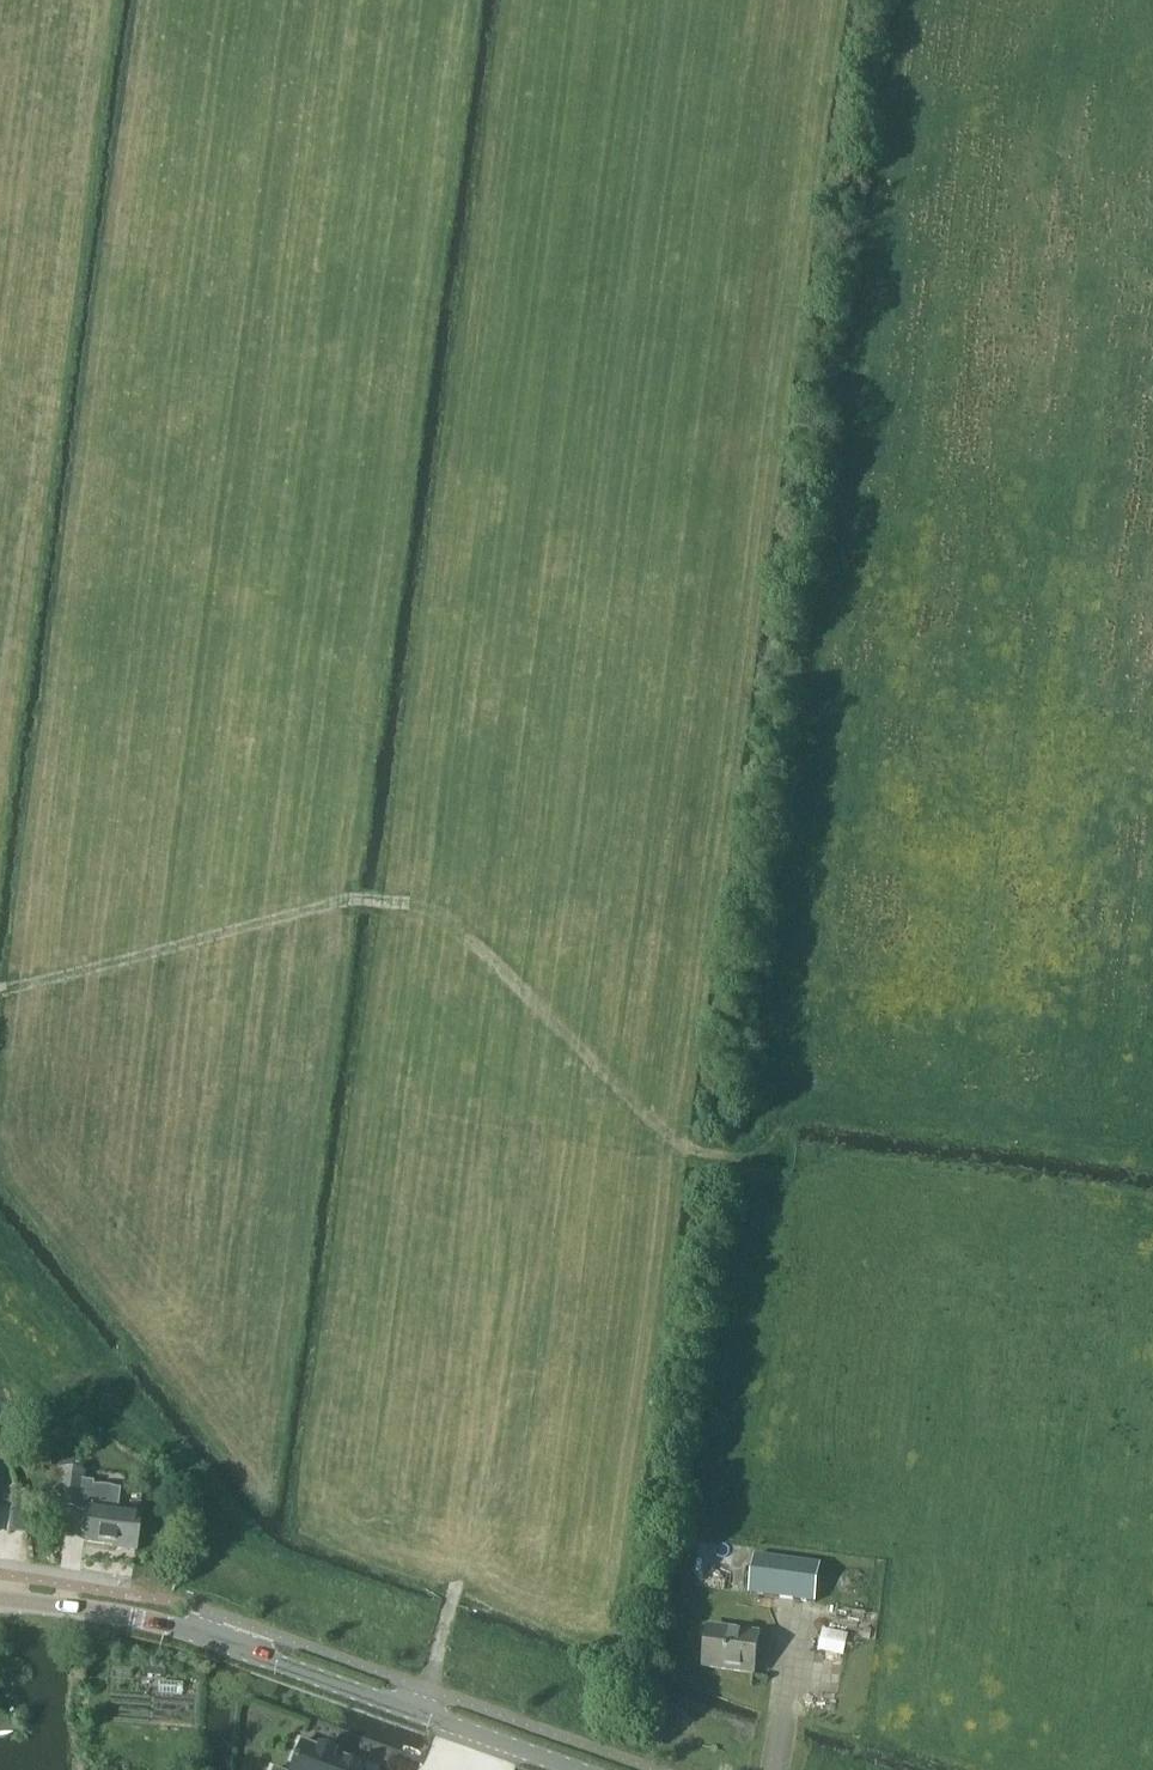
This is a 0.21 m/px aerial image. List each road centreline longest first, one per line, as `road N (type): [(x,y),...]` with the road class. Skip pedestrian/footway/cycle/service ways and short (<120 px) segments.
road 1 (track): [(0,987),(345,898),(385,899),(442,917),(478,943),(677,1145),(743,1155),(794,1118)]
road 2 (tertiary): [(586,1769),(184,1628),(0,1599)]
road 3 (track): [(420,1710),(459,1581)]

